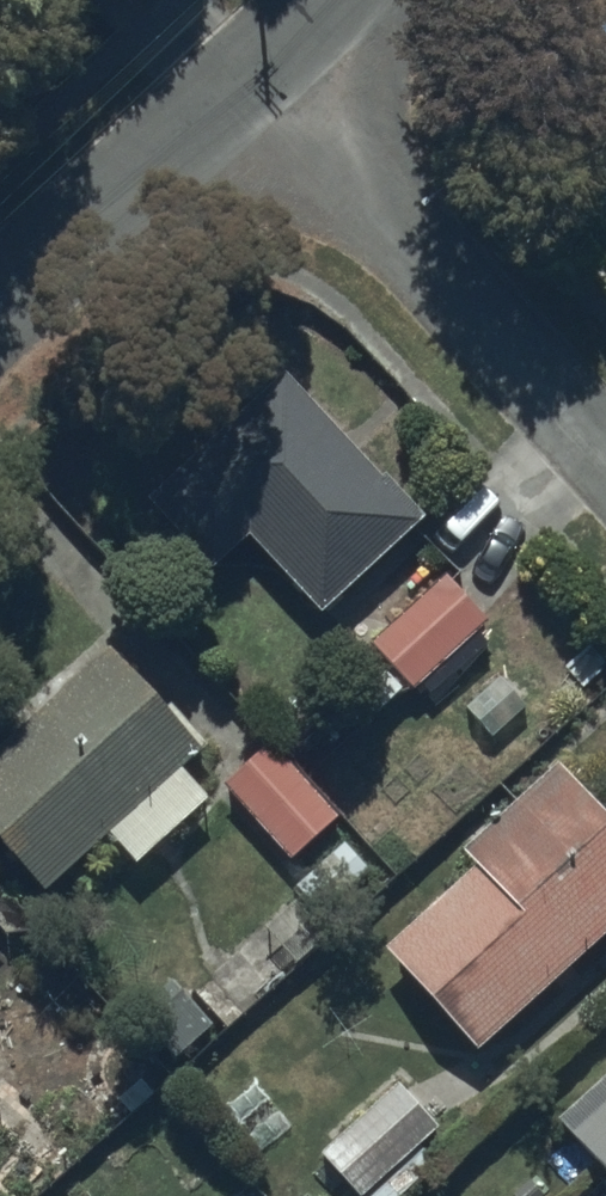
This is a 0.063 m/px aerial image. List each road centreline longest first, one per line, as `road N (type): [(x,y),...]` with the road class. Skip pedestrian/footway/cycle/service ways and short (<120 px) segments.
road 1 (residential): [(262,76),(605,449)]
road 2 (residential): [(0,310),(262,76)]

